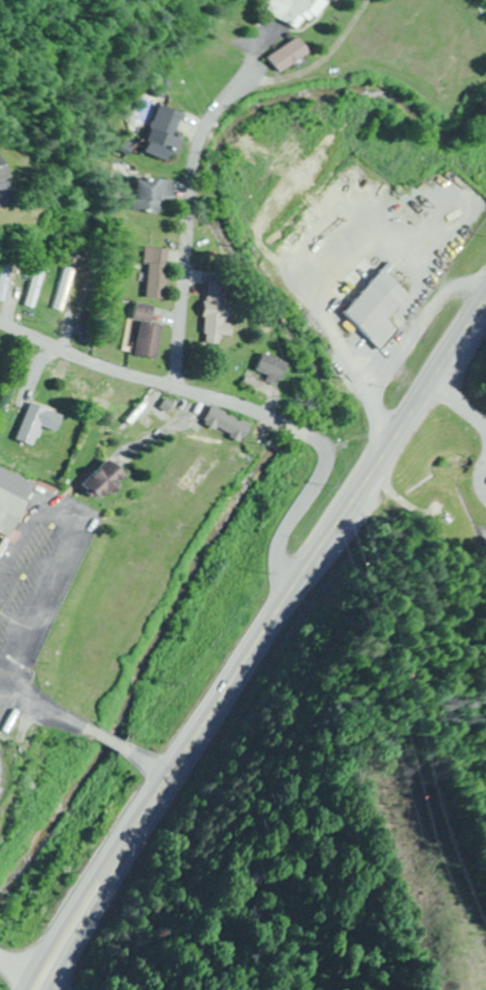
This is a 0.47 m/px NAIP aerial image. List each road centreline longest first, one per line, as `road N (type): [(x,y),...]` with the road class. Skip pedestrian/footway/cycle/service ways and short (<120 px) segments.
road 1 (secondary): [(39,989),(293,584),(485,301)]
road 2 (residential): [(293,584),(276,570),(276,543),(320,485),(327,457),(313,437),(100,366)]
road 3 (residential): [(166,387),(186,172),(204,126),(263,53)]

